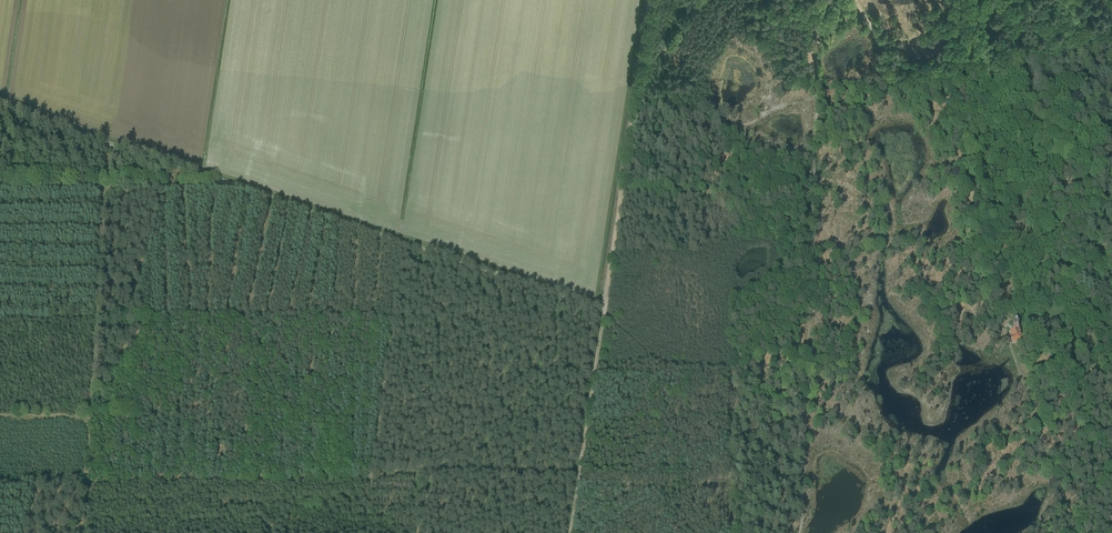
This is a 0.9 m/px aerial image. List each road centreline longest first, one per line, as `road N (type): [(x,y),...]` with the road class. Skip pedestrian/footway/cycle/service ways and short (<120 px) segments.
road 1 (track): [(0,188),(249,188),(598,308)]
road 2 (track): [(0,481),(250,484),(574,474)]
road 3 (track): [(1075,532),(1051,486),(947,169),(896,72)]
road 4 (track): [(81,532),(97,190)]
road 5 (track): [(0,104),(249,188)]
road 6 (track): [(598,308),(565,532)]
road 7 (track): [(850,0),(896,72),(1017,46)]
road 8 (track): [(647,0),(617,193)]

